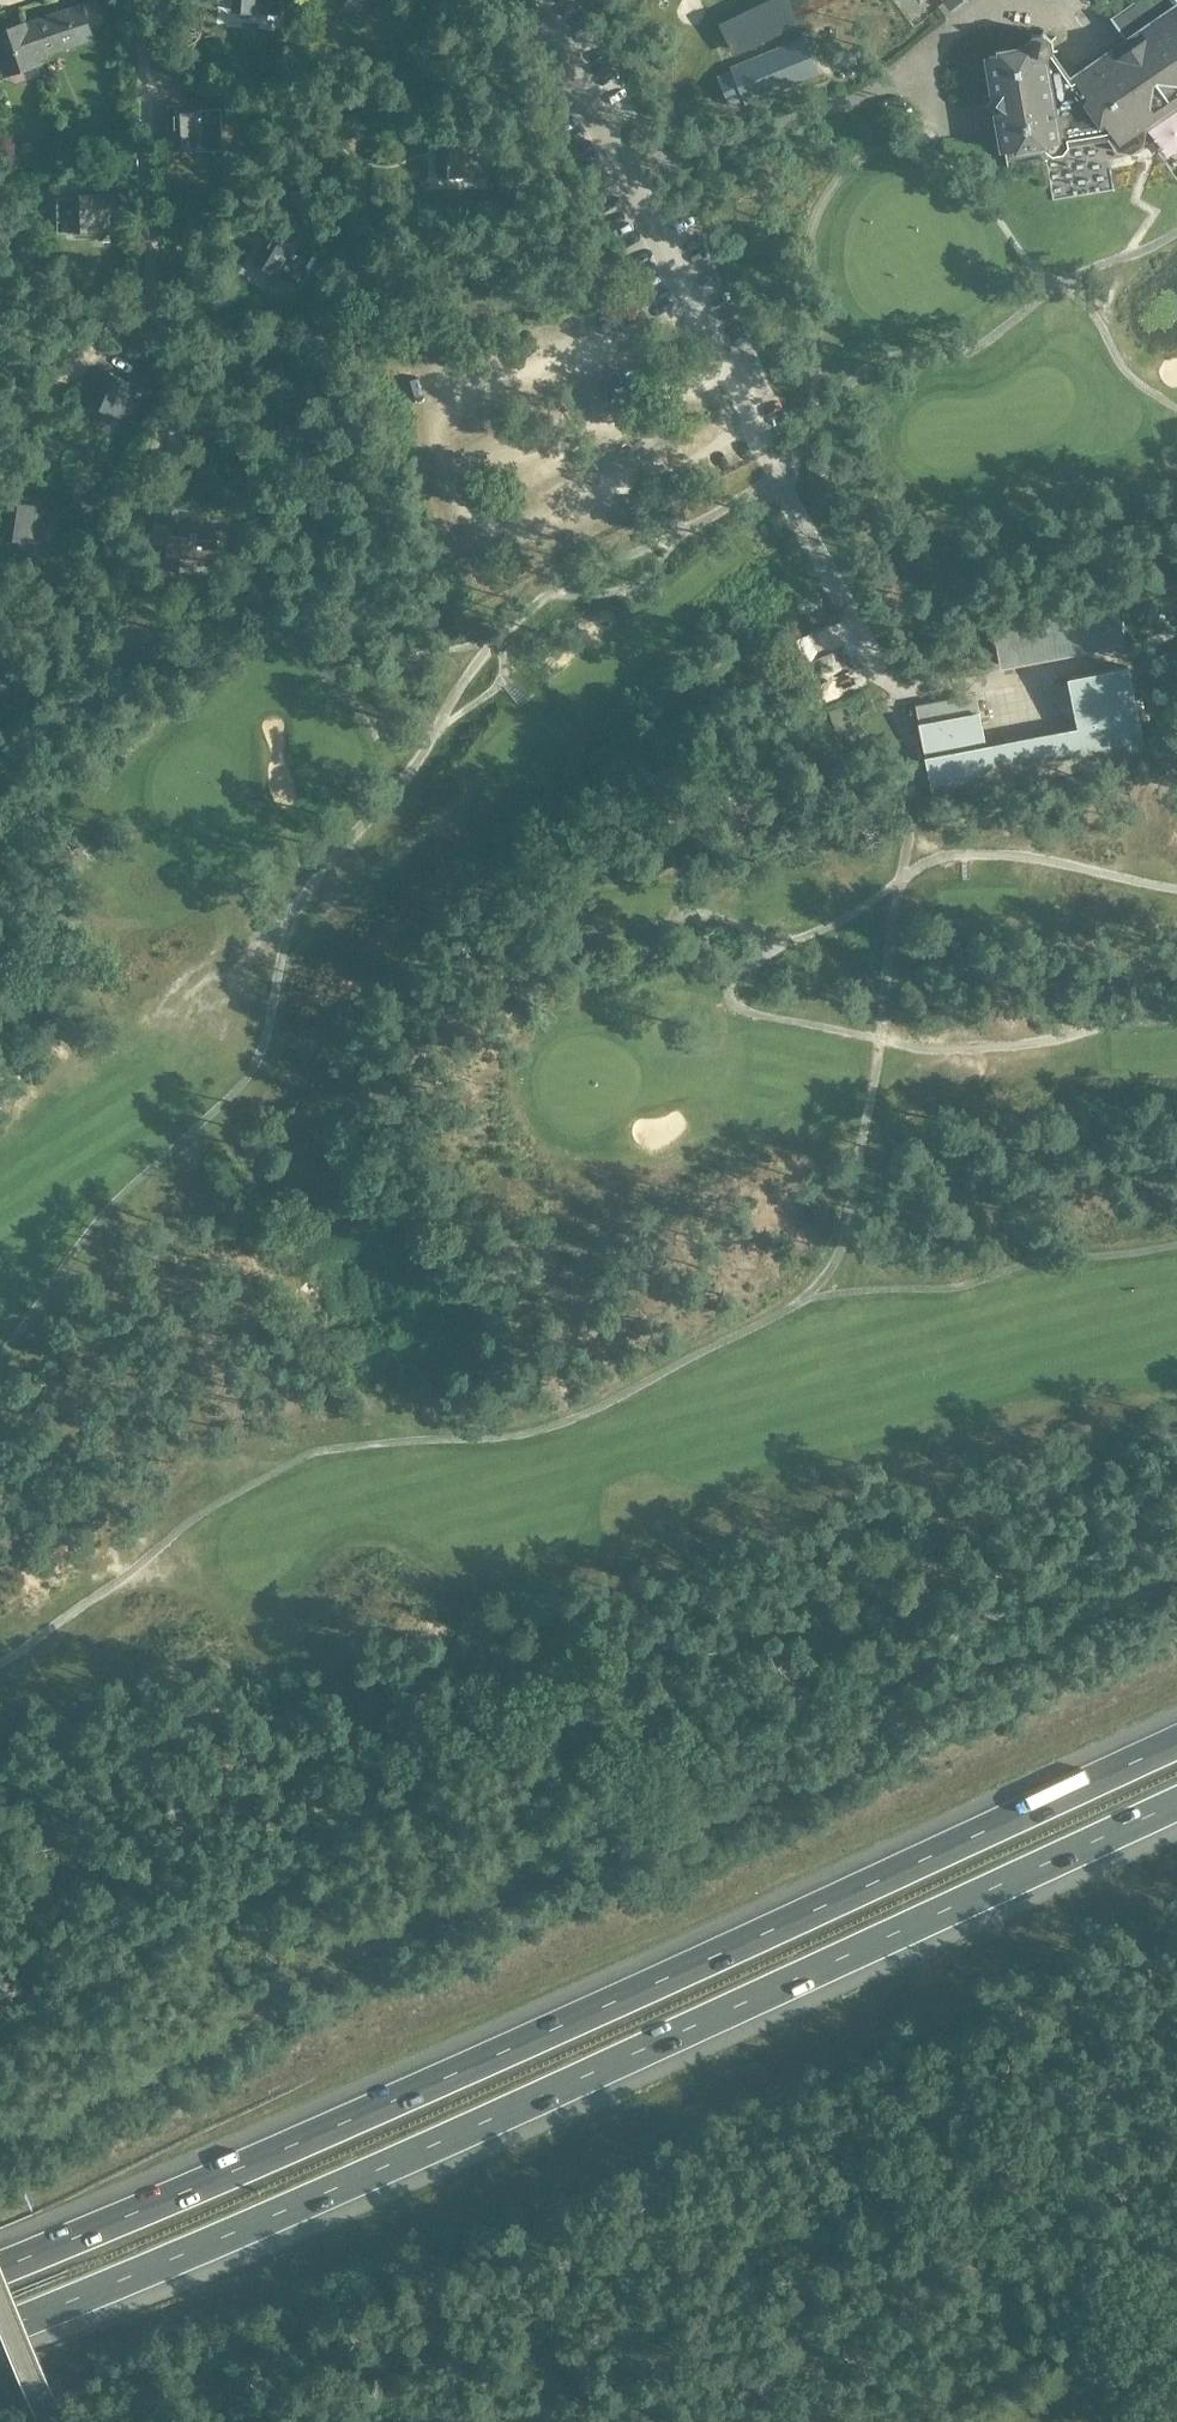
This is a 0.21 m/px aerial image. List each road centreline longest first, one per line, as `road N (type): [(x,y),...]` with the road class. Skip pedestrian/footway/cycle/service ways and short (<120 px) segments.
road 1 (motorway): [(0,2330),(297,2203),(1176,1802)]
road 2 (motorway): [(1176,1740),(687,1968),(0,2267)]
road 3 (unclassified): [(51,2421),(0,2292)]

